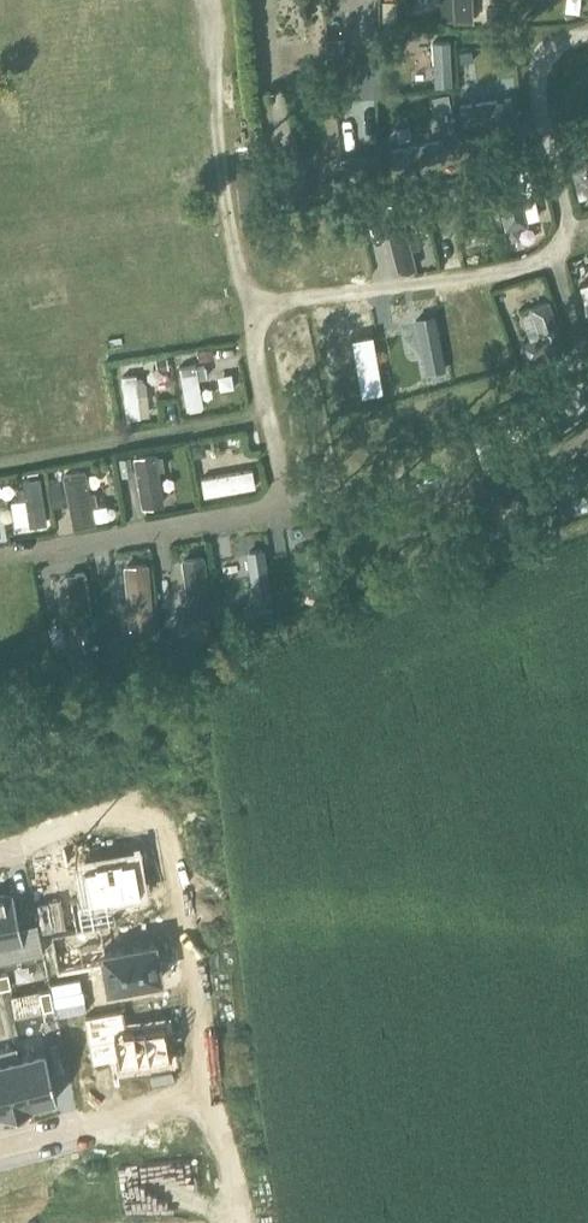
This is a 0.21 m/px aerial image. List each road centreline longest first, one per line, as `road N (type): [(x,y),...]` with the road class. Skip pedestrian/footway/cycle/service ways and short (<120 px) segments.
road 1 (residential): [(0,849),(128,811),(147,816),(169,848),(205,1056)]
road 2 (residential): [(0,1146),(195,1091),(205,1056)]

